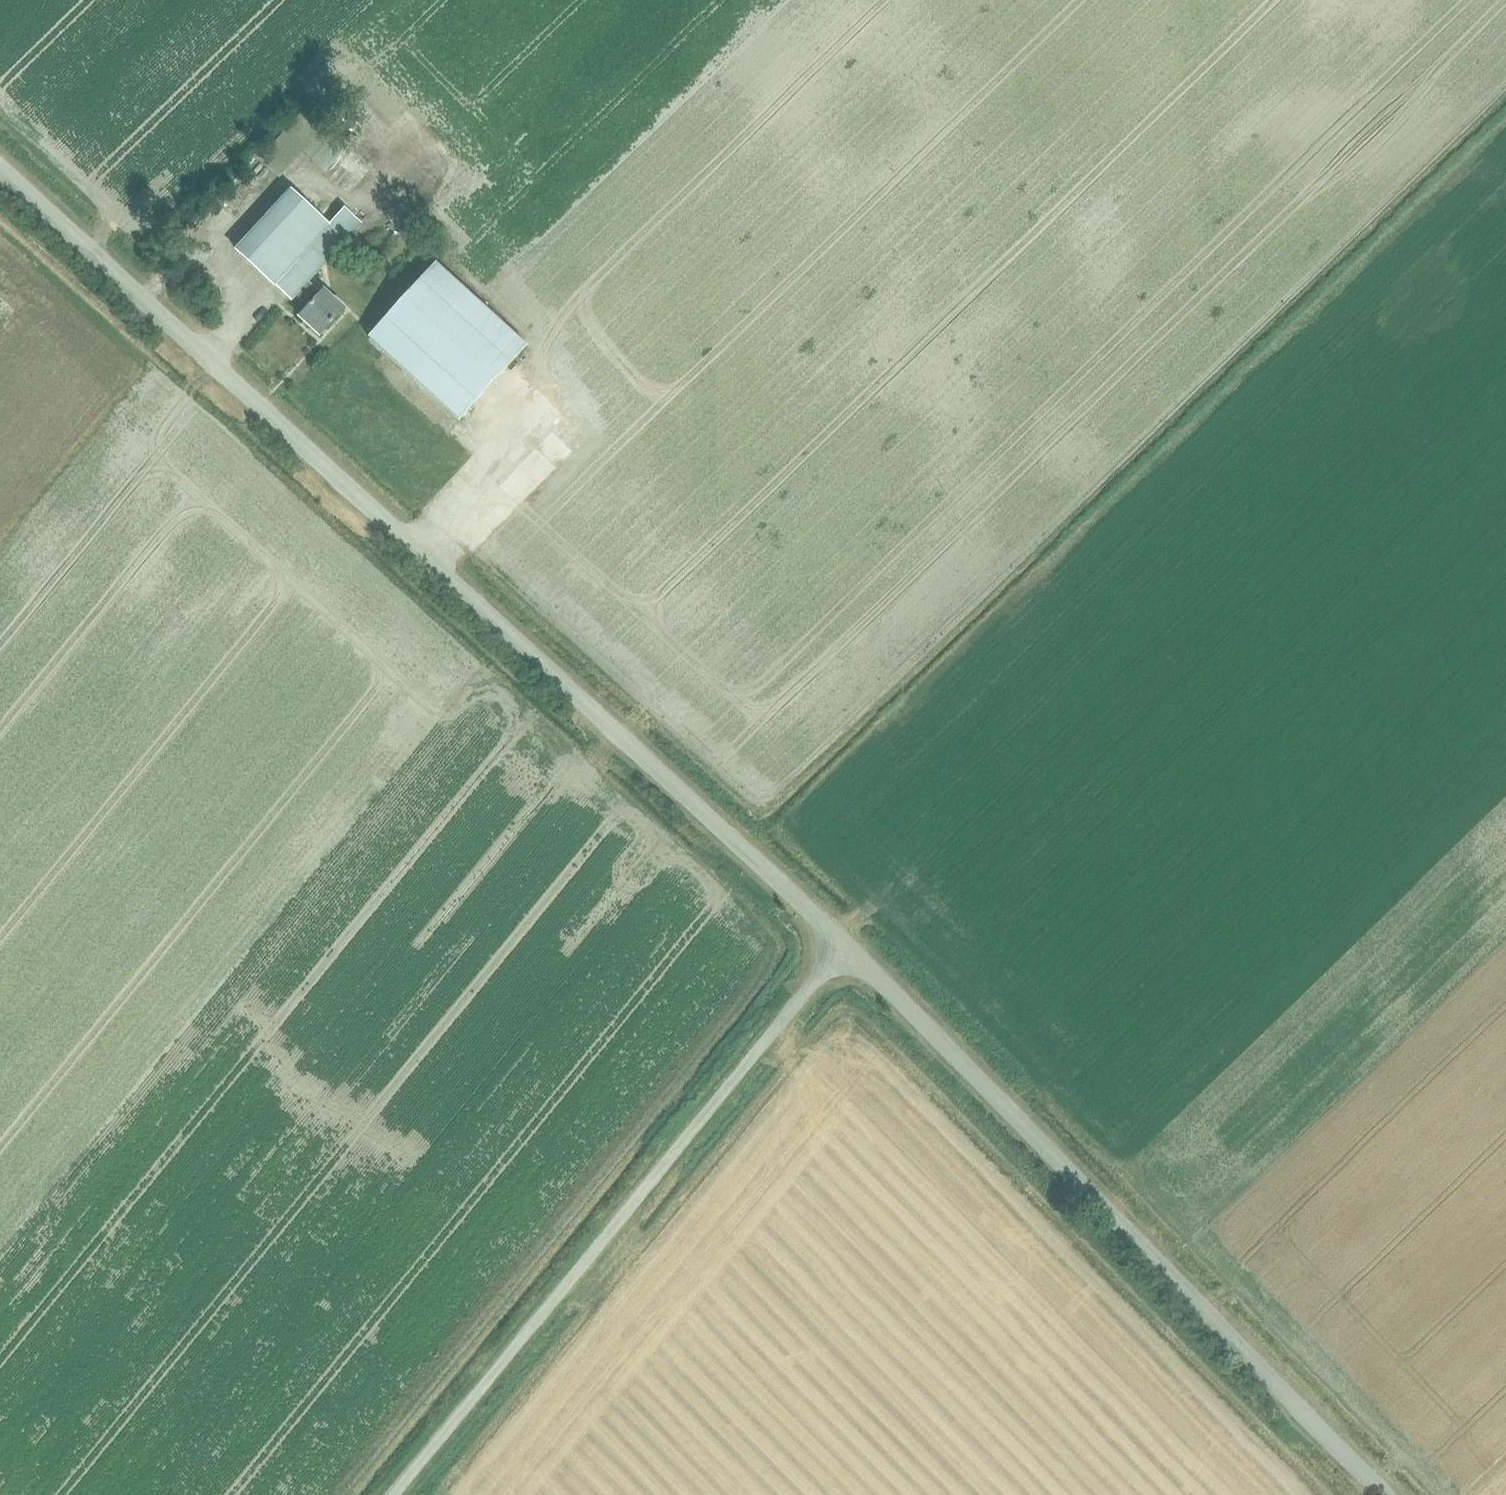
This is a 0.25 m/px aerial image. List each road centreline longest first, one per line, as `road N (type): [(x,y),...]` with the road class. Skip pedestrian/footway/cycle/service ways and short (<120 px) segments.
road 1 (unclassified): [(1376,1494),(844,950),(0,171)]

